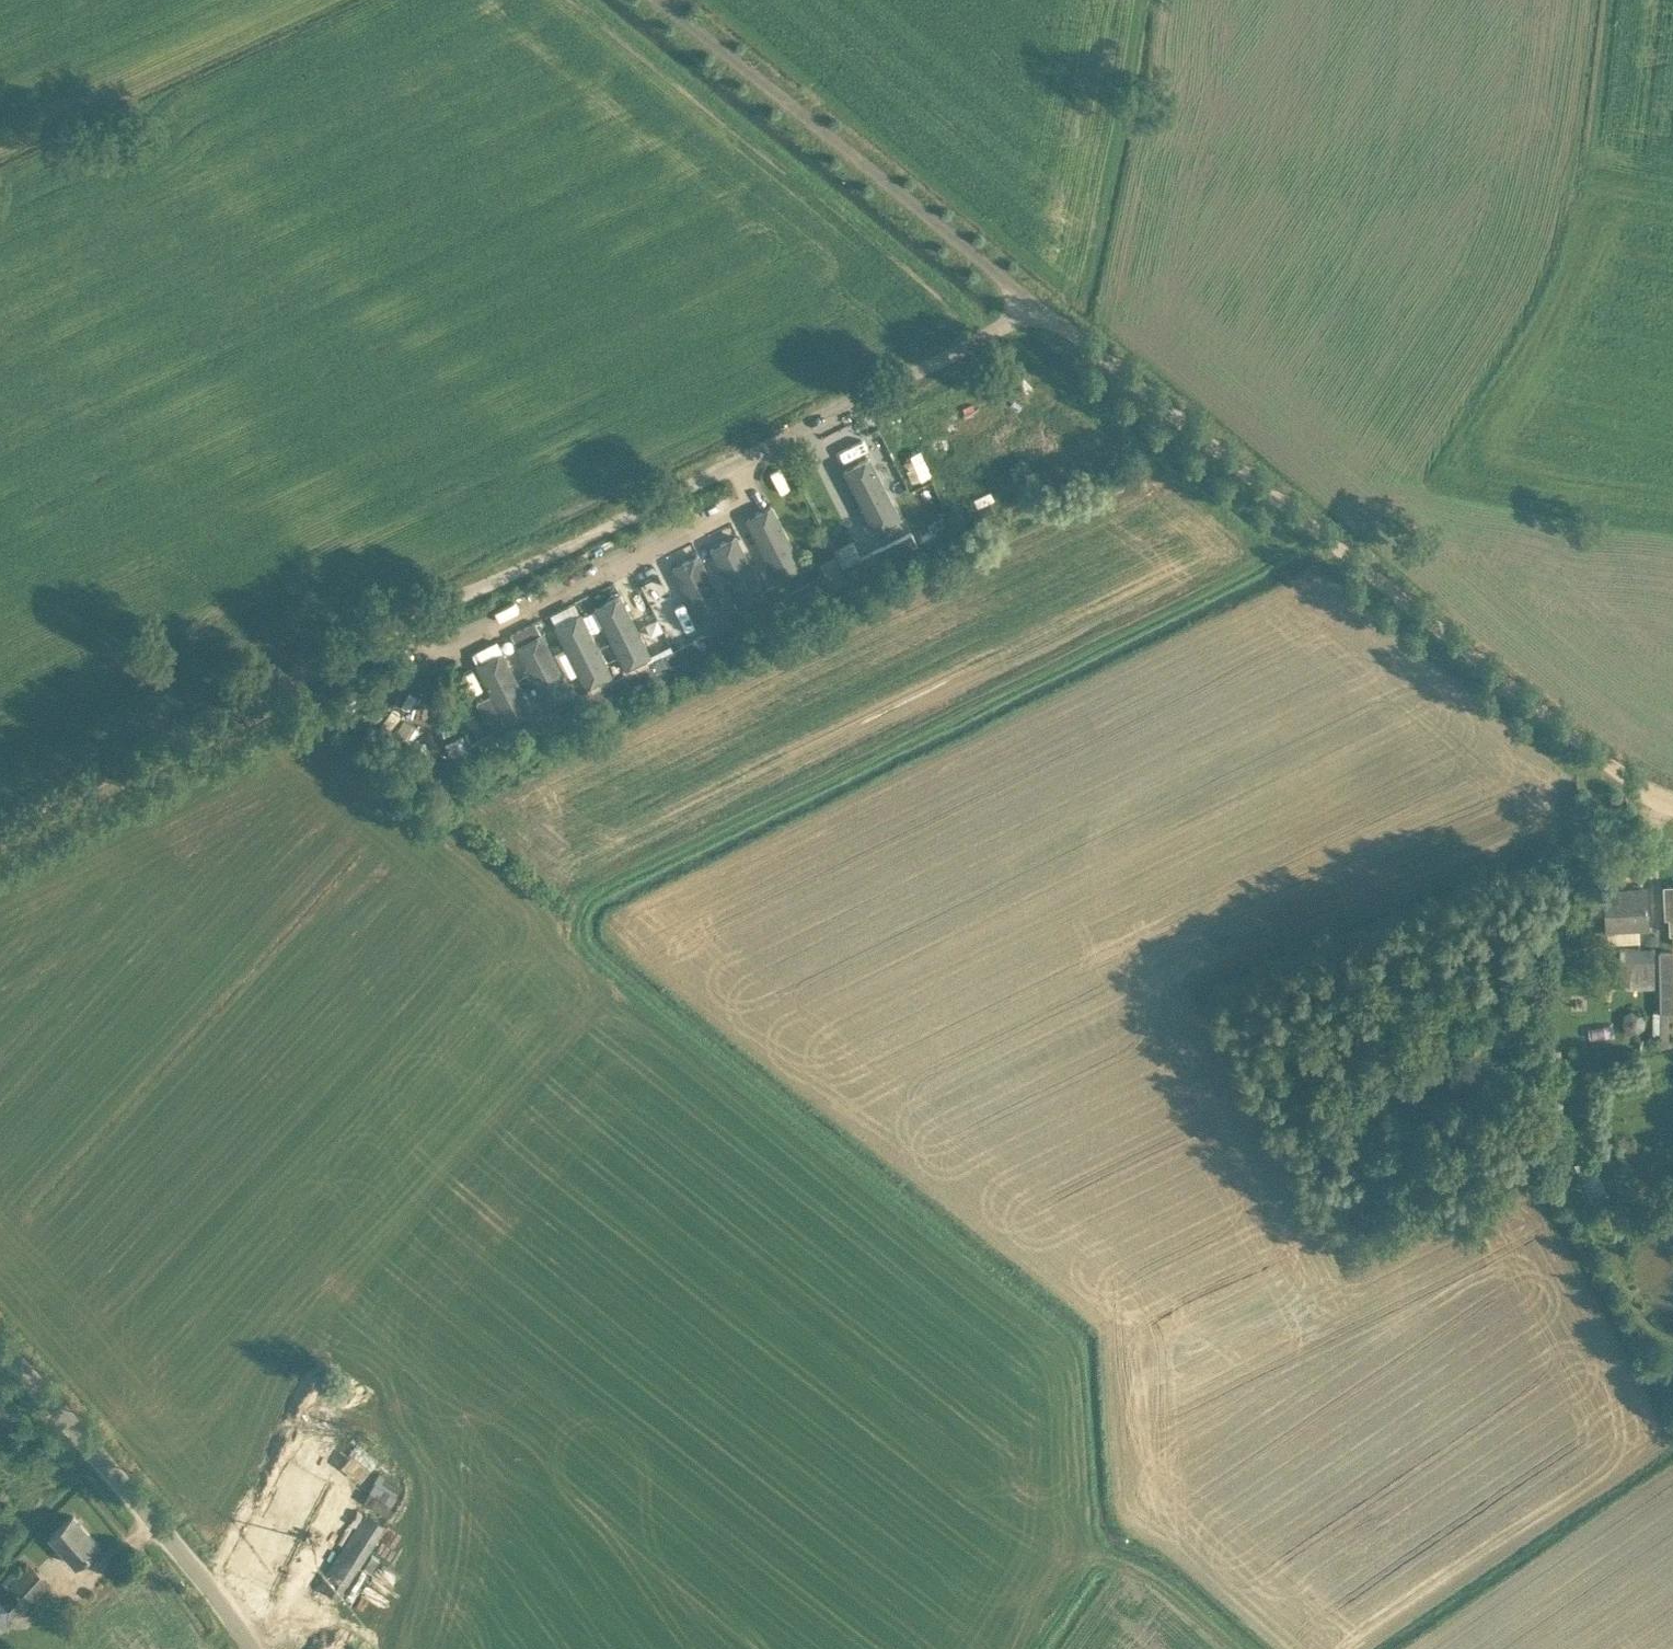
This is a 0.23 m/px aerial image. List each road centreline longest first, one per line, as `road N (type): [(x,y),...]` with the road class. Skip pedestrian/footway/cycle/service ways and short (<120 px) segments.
road 1 (unclassified): [(1672,796),(1629,776),(1566,728),(1041,305),(307,676)]
road 2 (track): [(658,0),(1041,305)]
road 3 (unclassified): [(259,1648),(0,1343)]
road 4 (track): [(0,823),(307,676)]

